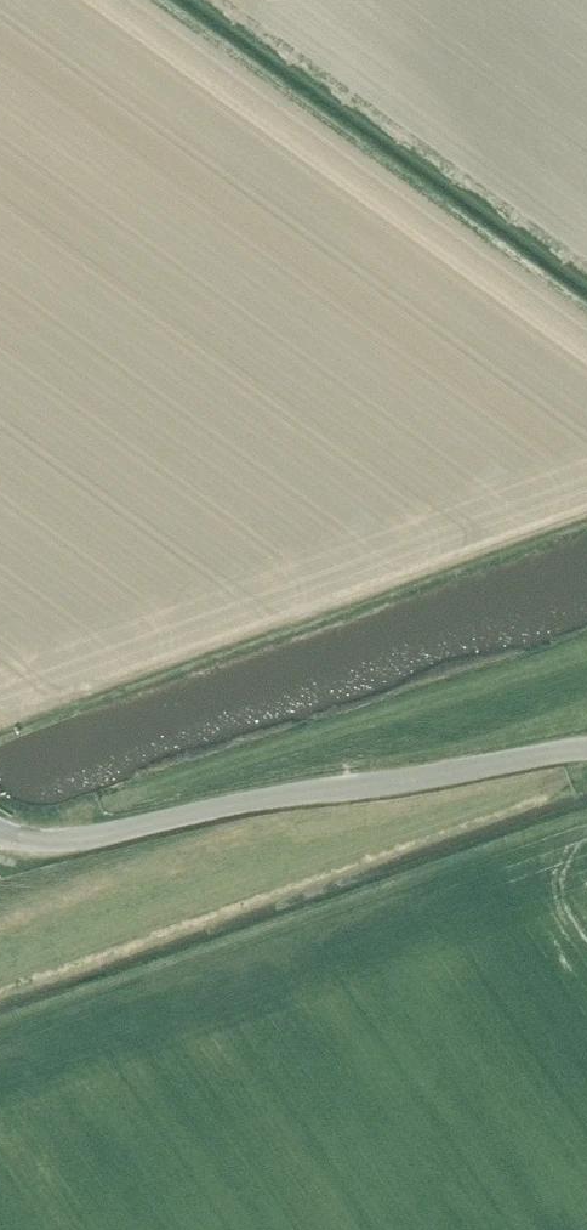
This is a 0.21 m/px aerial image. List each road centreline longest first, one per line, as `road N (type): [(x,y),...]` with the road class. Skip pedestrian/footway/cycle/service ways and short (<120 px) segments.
road 1 (unclassified): [(586,748),(68,840),(0,832)]

